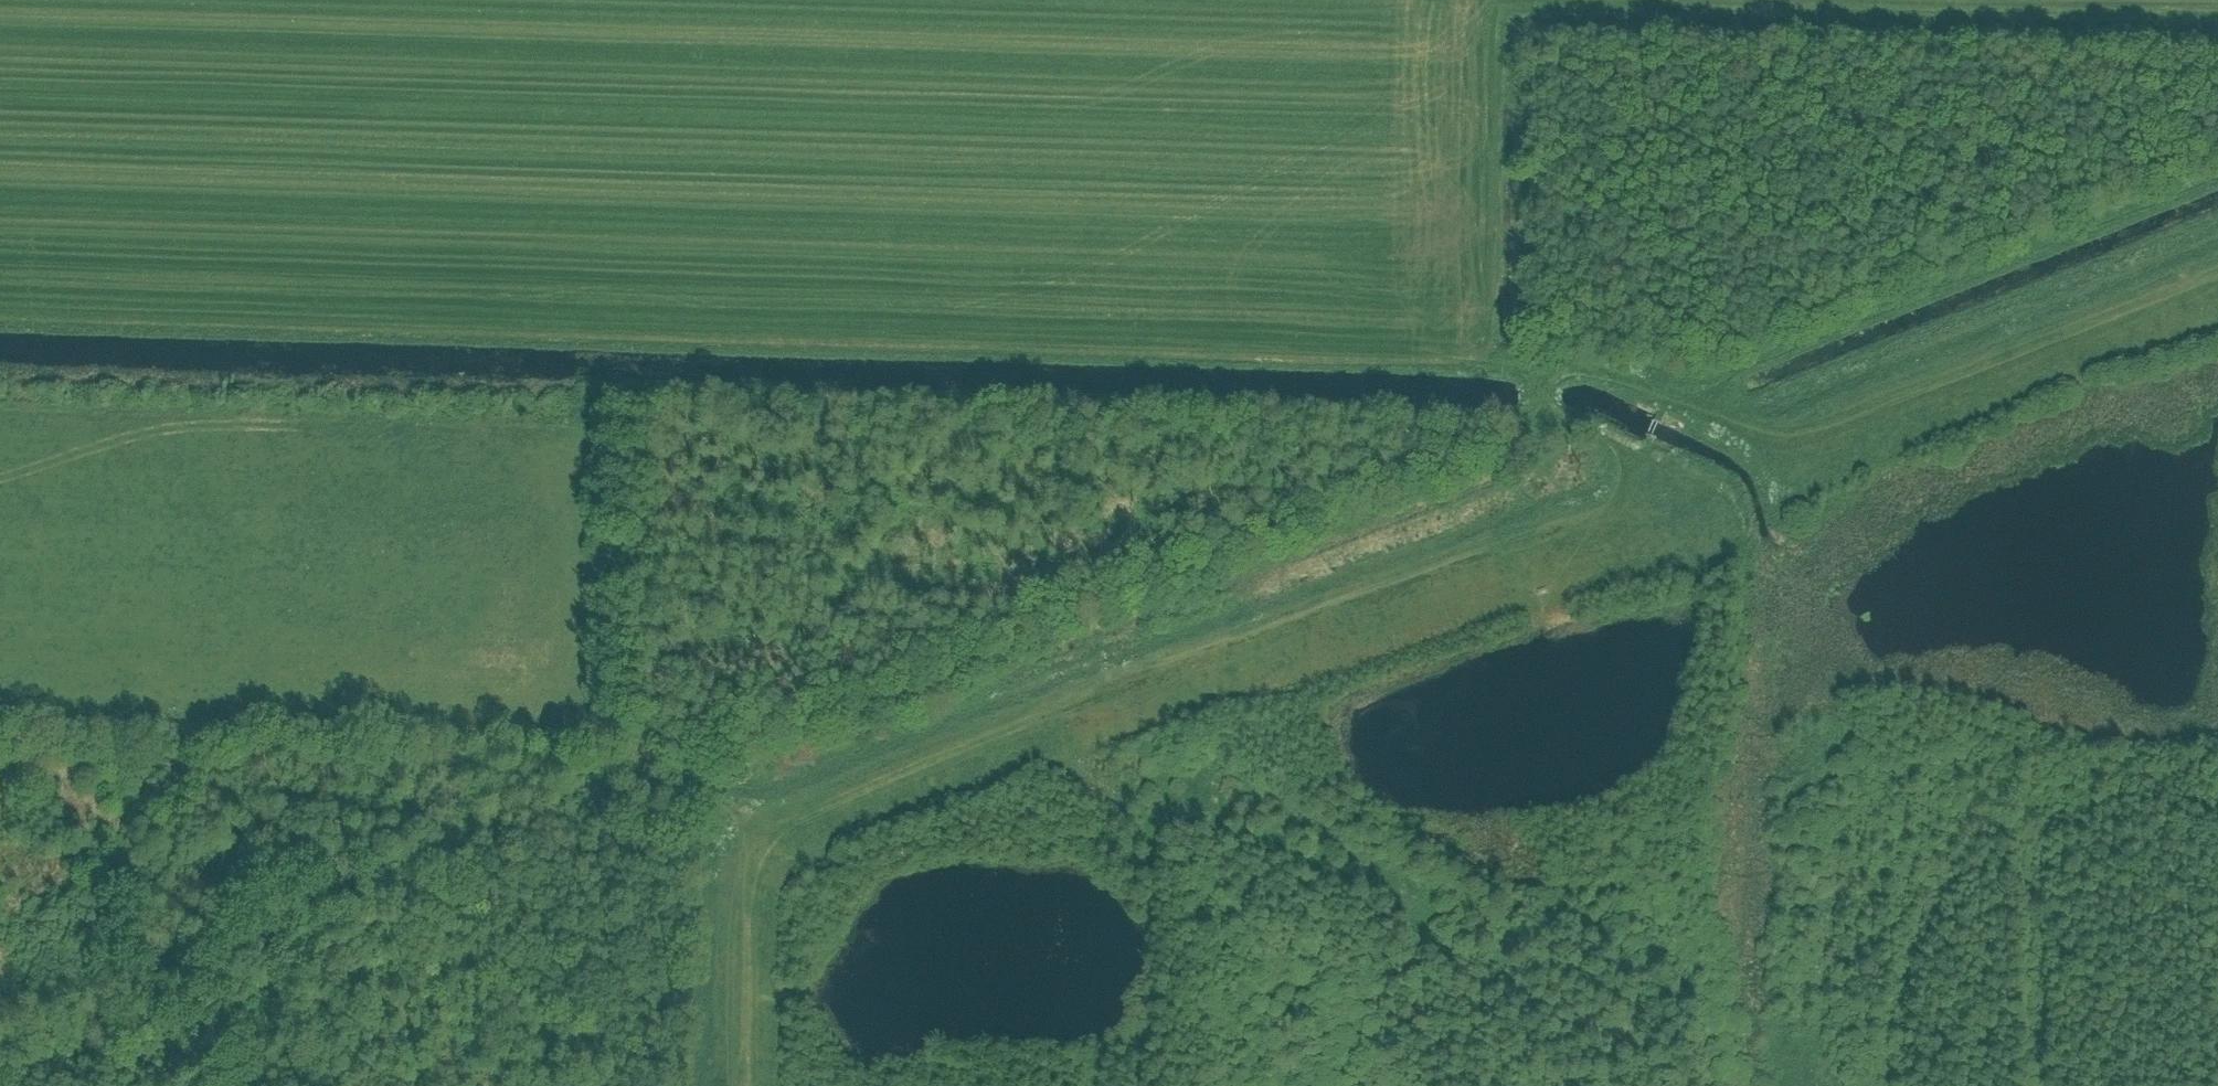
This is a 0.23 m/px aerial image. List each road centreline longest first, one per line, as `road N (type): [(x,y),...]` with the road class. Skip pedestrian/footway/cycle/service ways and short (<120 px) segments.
road 1 (track): [(789,811),(1597,503),(1617,486),(1624,466),(1553,402),(1555,381),(1571,375),(1601,371),(1787,438),(2217,273)]
road 2 (track): [(750,1085),(757,854),(789,811)]

